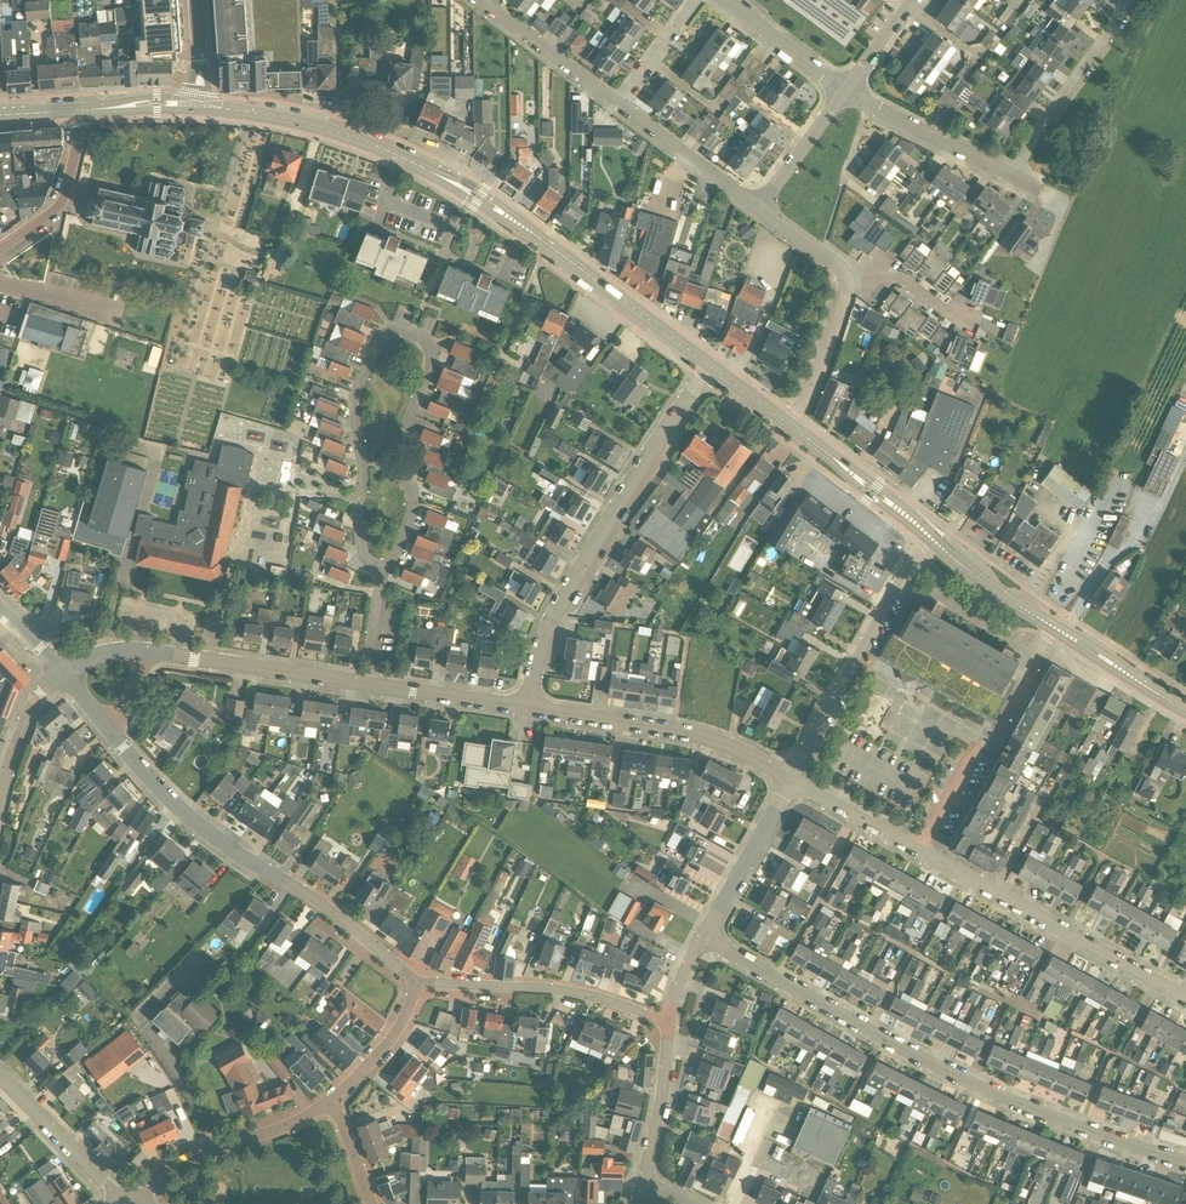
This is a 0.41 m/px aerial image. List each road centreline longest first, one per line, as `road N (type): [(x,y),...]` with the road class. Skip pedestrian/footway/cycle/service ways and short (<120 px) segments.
road 1 (secondary): [(712,367),(542,240),(436,174),(316,126),(196,105)]
road 2 (residential): [(1185,1161),(971,1082),(704,936)]
road 3 (residential): [(376,564),(393,556),(412,512),(410,488),(393,456),(431,356),(423,338),(402,330),(383,337),(357,399),(366,478),(360,511),(373,562)]
road 4 (residential): [(417,982),(316,899),(242,858),(172,801),(108,725)]
road 5 (residential): [(528,708),(555,615),(712,367)]
road 6 (residential): [(1185,1000),(920,851)]
road 7 (residential): [(927,534),(793,781)]
road 8 (residential): [(793,781),(715,740),(528,708)]
road 9 (residential): [(920,851),(1057,629)]
road 10 (residential): [(670,1022),(565,990),(417,982)]
road 11 (residential): [(140,1203),(171,1165),(276,1131),(332,1100)]
road 12 (residential): [(366,684),(148,651)]
road 13 (residential): [(1010,179),(1122,0)]
road 14 (residential): [(848,89),(1010,179)]
road 15 (residential): [(793,781),(704,936)]
road 16 (secondary): [(927,534),(789,425)]
road 17 (residential): [(758,207),(617,104)]
road 18 (unclassified): [(617,104),(478,0)]
road 19 (residential): [(0,249),(64,201),(78,110)]
road 20 (residential): [(117,1193),(0,1075)]
road 21 (residential): [(644,1184),(670,1022)]
road 22 (residential): [(528,708),(366,684)]
road 23 (secondary): [(1057,629),(927,534)]
road 24 (residential): [(789,425),(812,390),(847,281)]
road 25 (secondary): [(1185,710),(1057,629)]
road 26 (residential): [(727,0),(848,89)]
road 27 (residential): [(758,207),(848,89)]
road 28 (residential): [(332,1100),(396,1033),(417,982)]
road 29 (residential): [(920,851),(793,781)]
road 30 (residential): [(847,281),(899,280),(975,332)]
road 31 (residential): [(0,794),(34,704),(63,673)]
road 32 (unclassified): [(617,104),(691,0)]
road 33 (residential): [(366,684),(376,564)]

